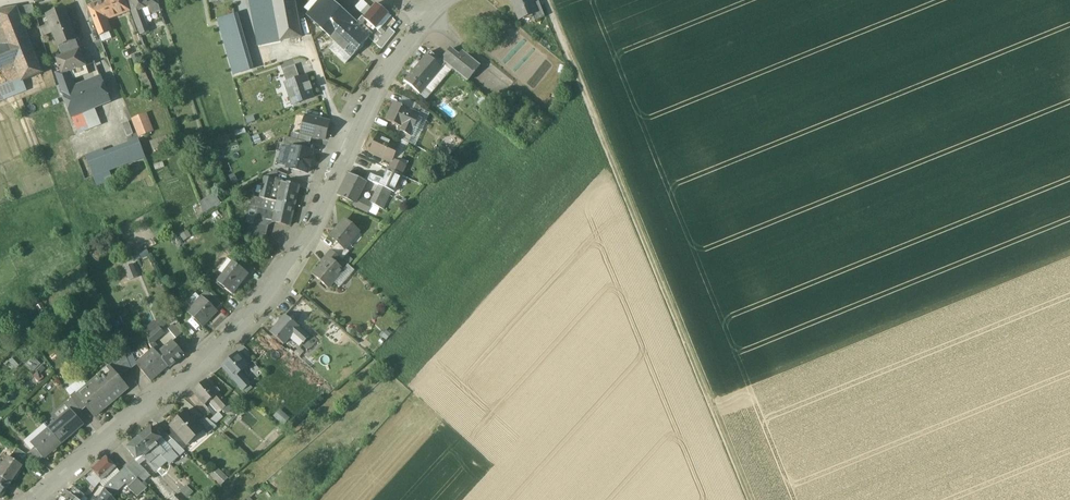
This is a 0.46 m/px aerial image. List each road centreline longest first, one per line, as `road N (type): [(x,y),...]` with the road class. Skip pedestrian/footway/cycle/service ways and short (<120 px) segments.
road 1 (tertiary): [(37,499),(168,394),(262,300),(308,233),(374,91),(423,21)]
road 2 (track): [(546,0),(749,499)]

